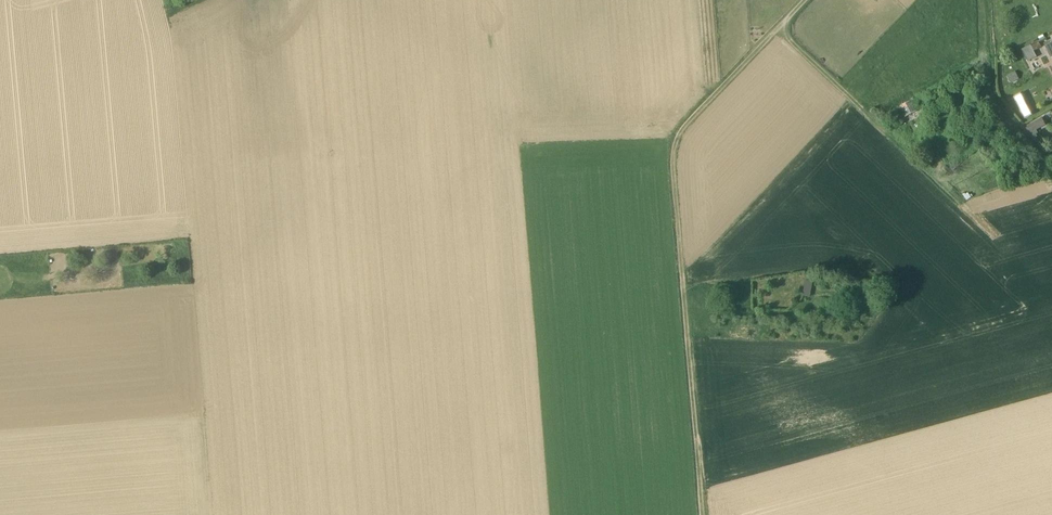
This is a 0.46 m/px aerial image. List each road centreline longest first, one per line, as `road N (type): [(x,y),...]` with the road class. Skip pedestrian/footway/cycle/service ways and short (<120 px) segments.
road 1 (track): [(703,514),(673,147),(686,124),(805,0)]
road 2 (track): [(776,30),(969,207)]

